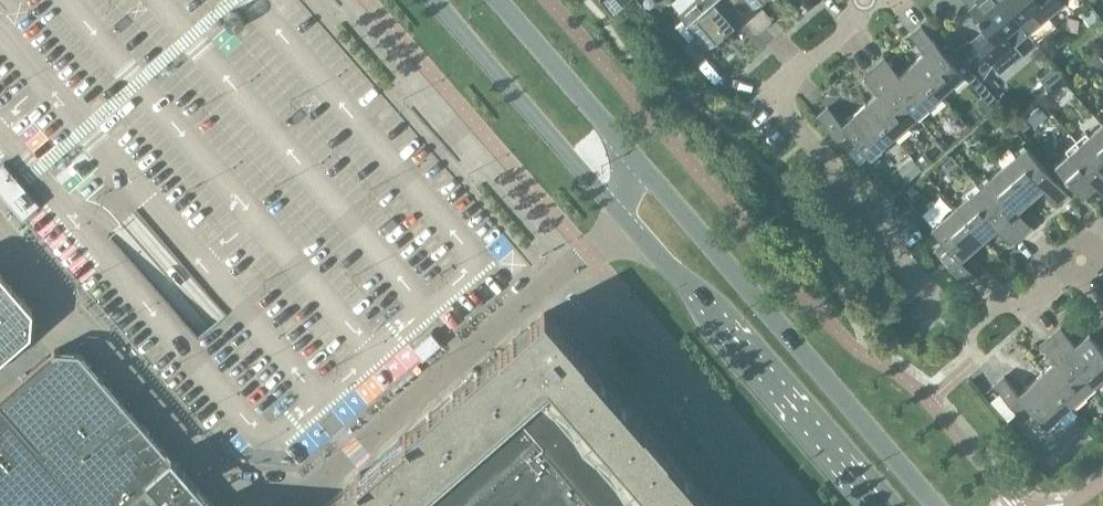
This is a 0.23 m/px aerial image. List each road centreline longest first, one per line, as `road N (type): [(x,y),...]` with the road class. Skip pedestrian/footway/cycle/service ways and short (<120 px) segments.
road 1 (secondary): [(937,505),(494,0)]
road 2 (secondary): [(435,0),(877,505)]
road 3 (residential): [(991,308),(958,308),(789,115),(783,90),(882,4)]
road 4 (residential): [(991,308),(1033,303),(1102,242)]

